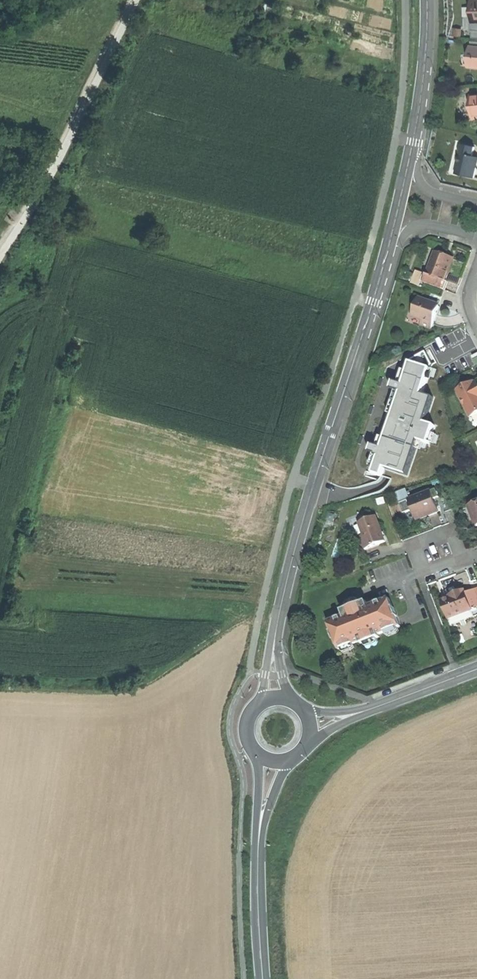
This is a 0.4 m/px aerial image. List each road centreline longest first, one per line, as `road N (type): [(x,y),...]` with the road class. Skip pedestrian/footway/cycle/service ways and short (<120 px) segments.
road 1 (residential): [(273,633),(381,280)]
road 2 (residential): [(411,160),(428,0)]
road 3 (tertiary): [(263,978),(257,831)]
road 4 (residential): [(381,280),(411,160)]
road 5 (residential): [(381,280),(417,232),(476,239)]

